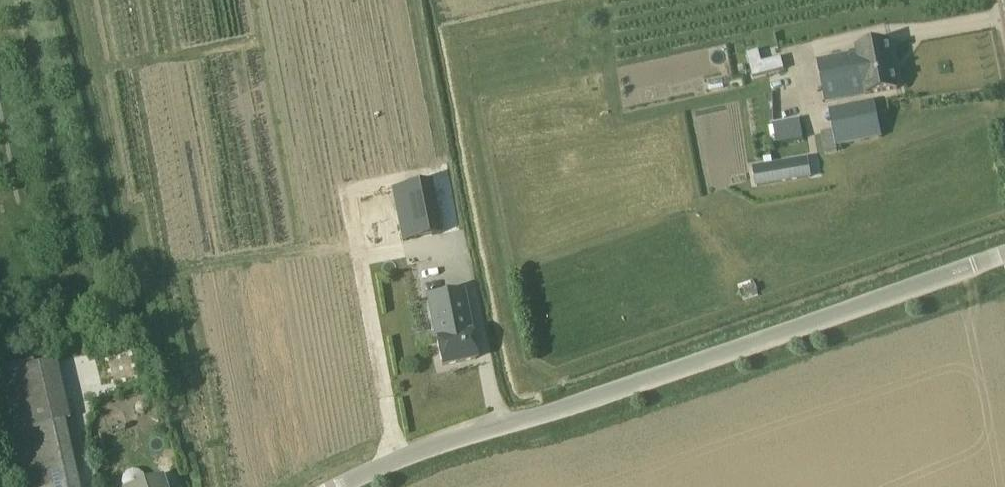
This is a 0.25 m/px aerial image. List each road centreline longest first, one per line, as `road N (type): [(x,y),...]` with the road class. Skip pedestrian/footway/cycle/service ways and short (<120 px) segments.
road 1 (unclassified): [(349,486),(457,443),(1004,259)]

